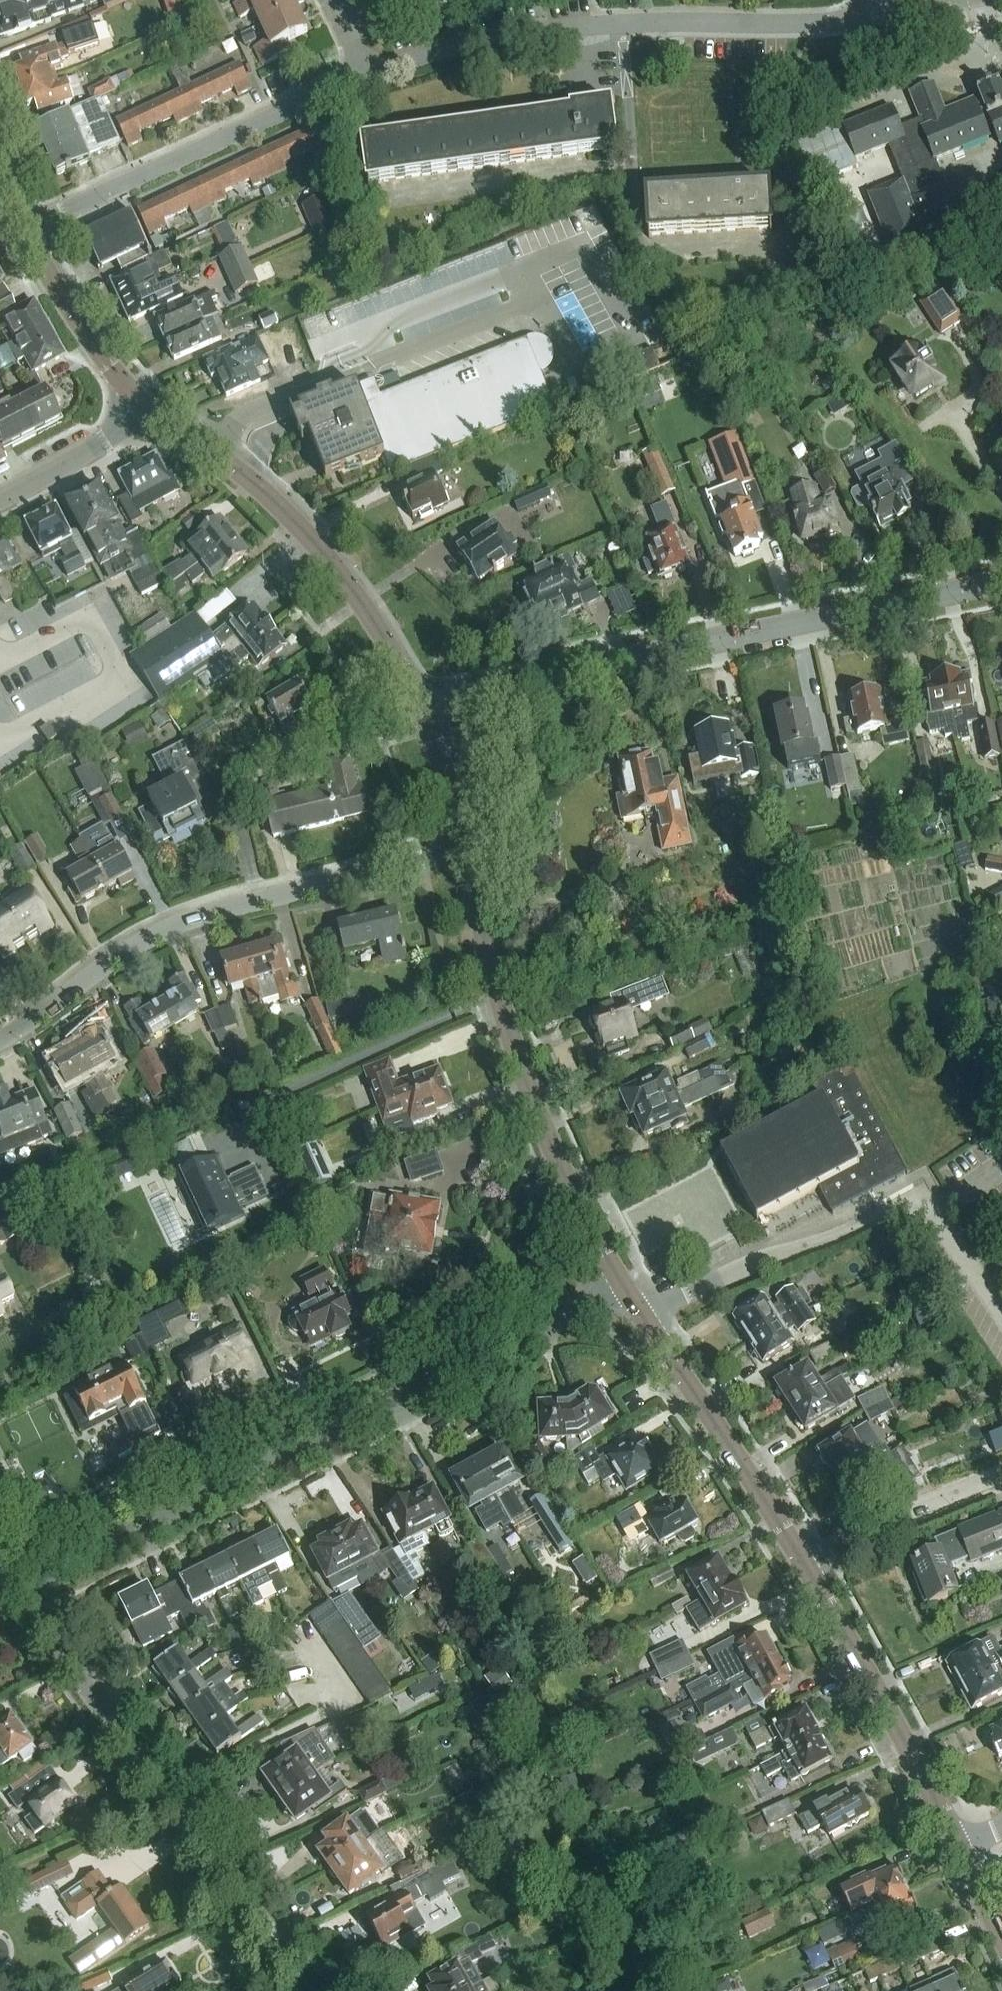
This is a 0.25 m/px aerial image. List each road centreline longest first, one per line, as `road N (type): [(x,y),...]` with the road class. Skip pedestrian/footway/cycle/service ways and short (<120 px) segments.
road 1 (residential): [(0,1600),(616,1284)]
road 2 (tertiary): [(429,707),(1001,584)]
road 3 (residential): [(365,75),(511,26),(879,24)]
road 4 (residential): [(463,850),(279,893),(173,935),(0,1036)]
road 5 (residential): [(297,1990),(0,1606)]
road 6 (tertiary): [(616,1284),(528,1091),(463,850)]
road 7 (tertiary): [(429,707),(298,524),(216,459),(143,422)]
road 8 (residential): [(22,232),(365,75)]
road 9 (residential): [(636,1315),(921,1203),(932,1217)]
road 10 (tertiary): [(960,1848),(801,1573)]
road 11 (tertiary): [(801,1573),(636,1315)]
road 12 (tertiary): [(143,422),(52,292),(22,232)]
road 13 (residential): [(801,1573),(1001,1477)]
road 14 (residential): [(143,422),(0,499)]
road 15 (tertiary): [(463,850),(429,707)]
road 16 (residential): [(1001,1322),(932,1217)]

